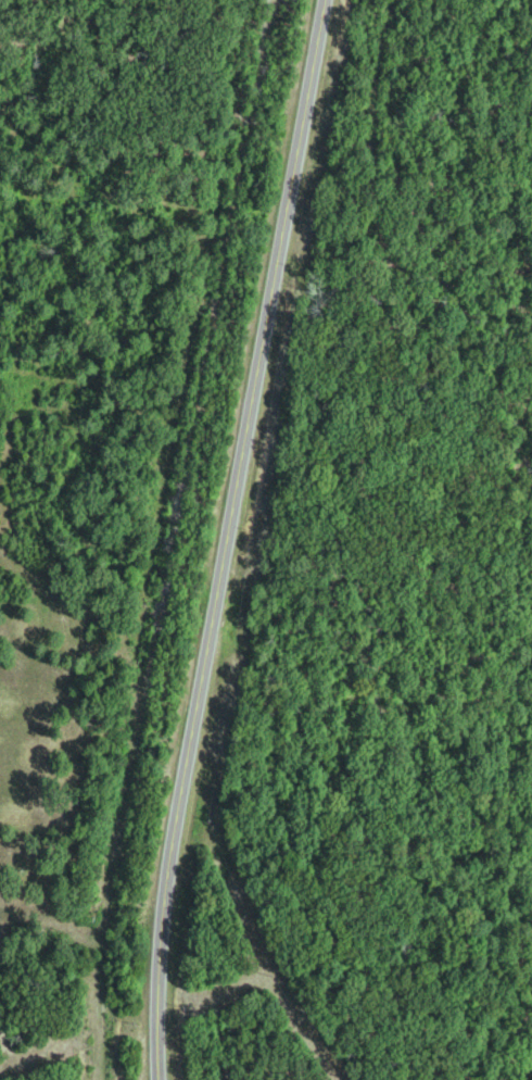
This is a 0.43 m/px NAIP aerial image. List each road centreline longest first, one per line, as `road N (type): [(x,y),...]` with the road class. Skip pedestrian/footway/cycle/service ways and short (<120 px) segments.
road 1 (residential): [(118,1079),(135,746),(280,0)]
road 2 (tertiary): [(160,1079),(170,870),(325,0)]
road 3 (residential): [(393,0),(381,96),(383,187),(436,339)]
road 4 (residential): [(0,1061),(87,1030),(86,1079)]

